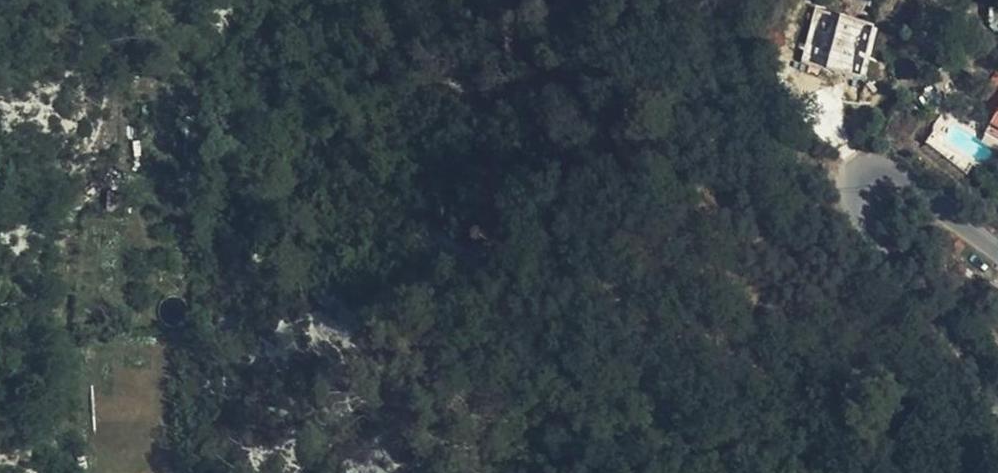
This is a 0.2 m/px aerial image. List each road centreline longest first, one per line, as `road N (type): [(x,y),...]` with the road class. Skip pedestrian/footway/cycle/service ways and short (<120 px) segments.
road 1 (residential): [(997,248),(888,173),(858,180),(848,200),(953,348),(997,430)]

